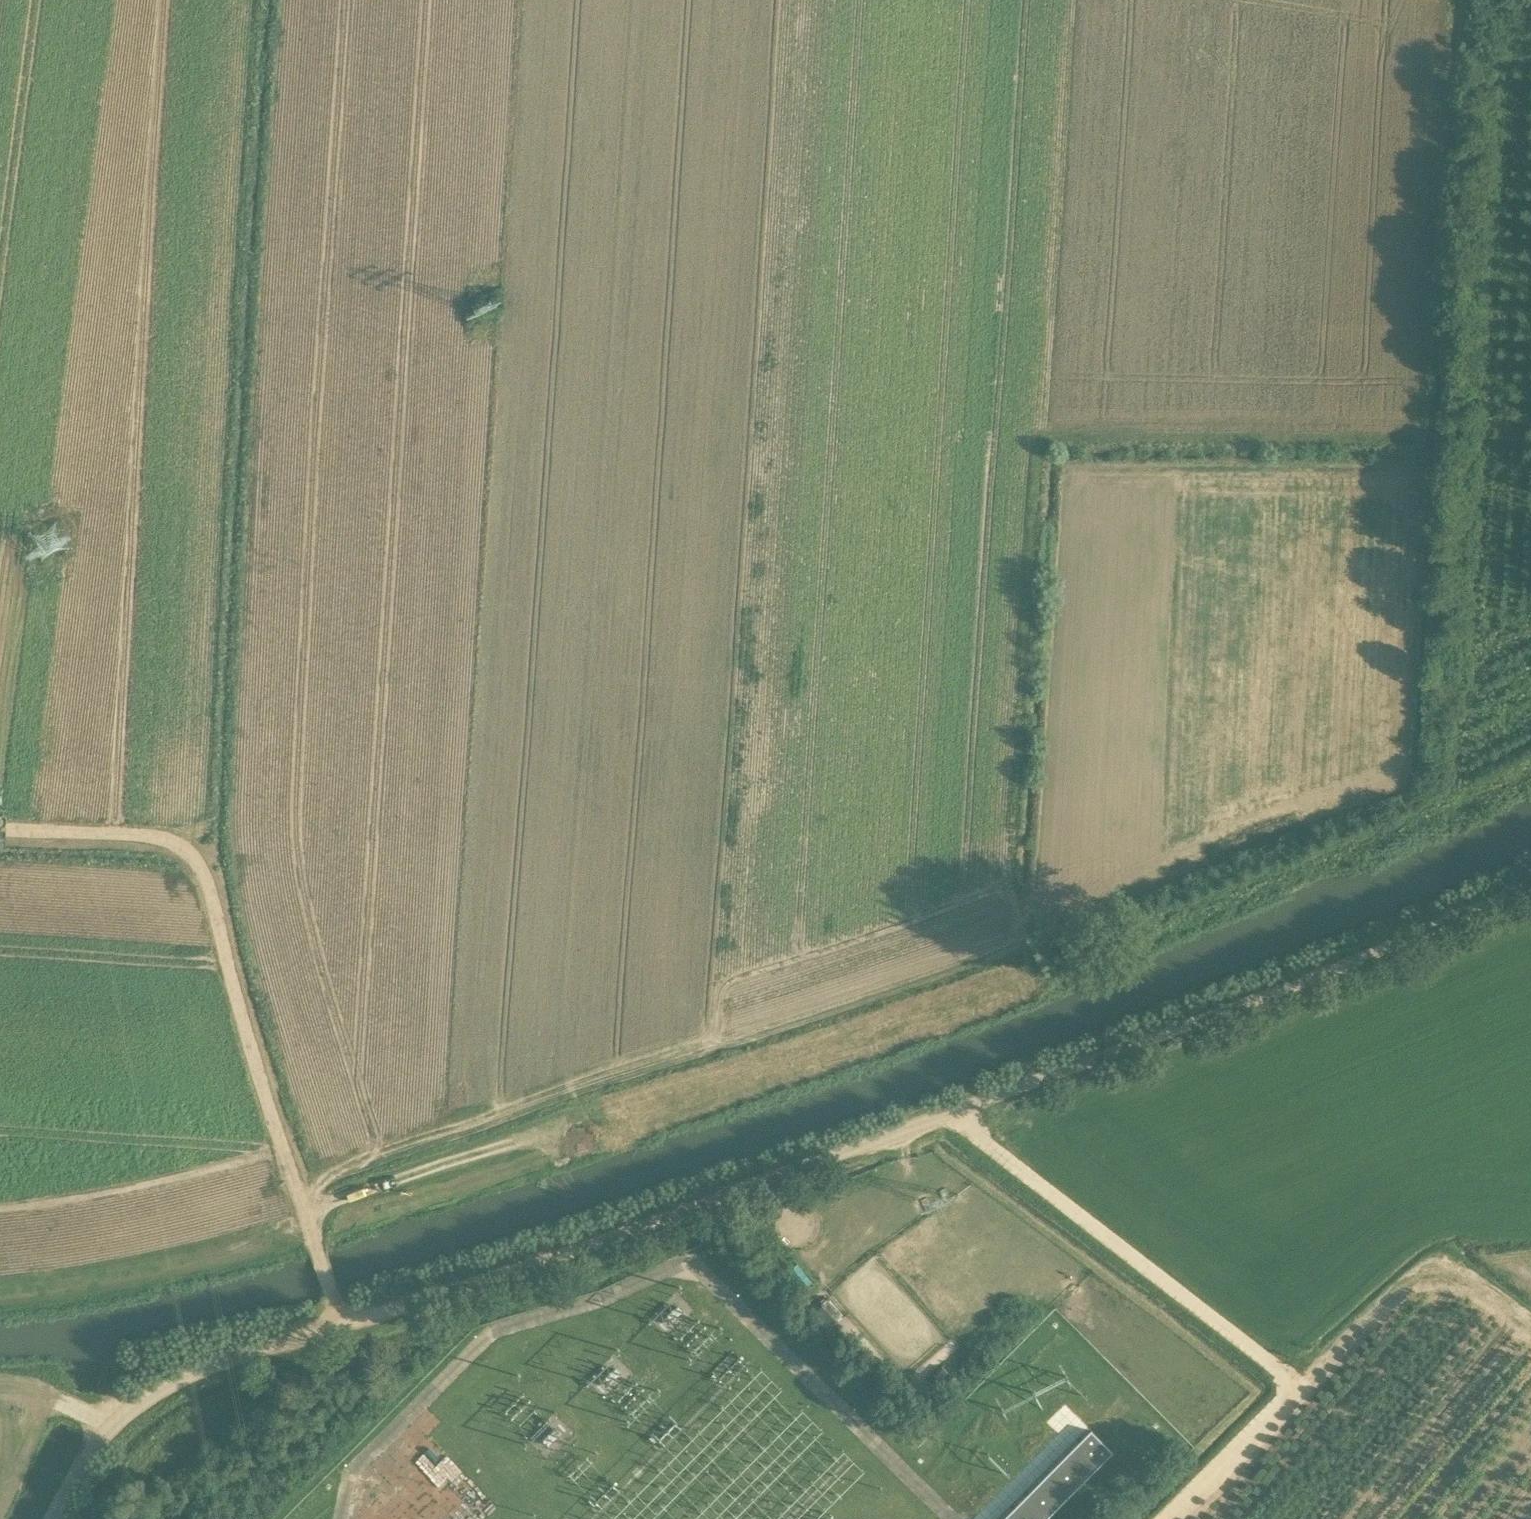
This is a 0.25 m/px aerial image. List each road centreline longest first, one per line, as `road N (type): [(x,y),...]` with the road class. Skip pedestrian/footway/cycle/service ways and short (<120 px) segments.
road 1 (unclassified): [(51,1518),(123,1418),(192,1371),(988,1100),(1335,970),(1530,883)]
road 2 (track): [(340,1322),(185,849),(156,838),(0,831)]

